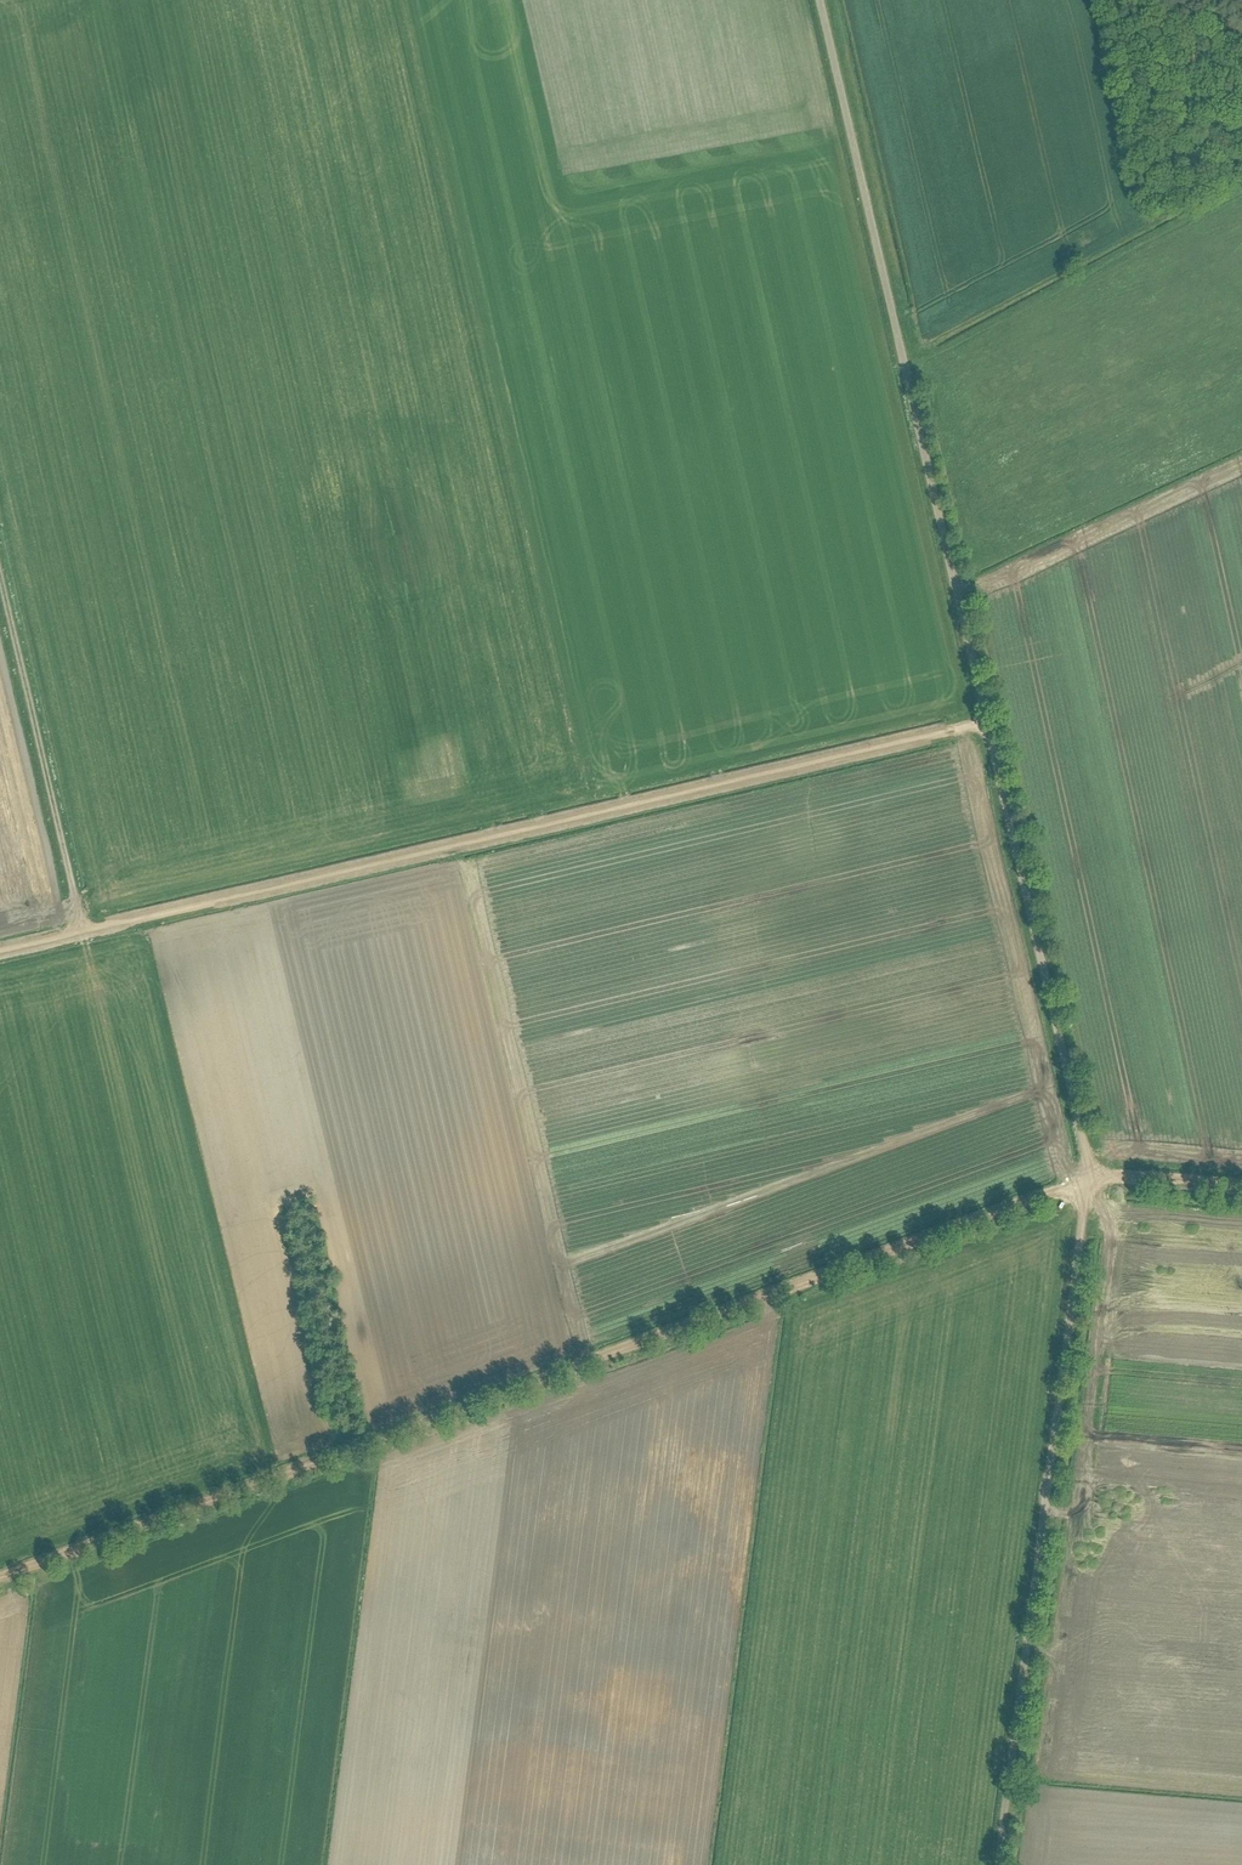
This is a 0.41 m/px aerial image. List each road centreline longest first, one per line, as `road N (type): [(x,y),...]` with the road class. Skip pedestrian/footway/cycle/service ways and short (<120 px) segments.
road 1 (unclassified): [(998,1864),(1091,1180),(819,0)]
road 2 (track): [(0,1580),(1091,1180),(1241,1187)]
road 3 (track): [(987,723),(0,952)]
road 4 (unclassified): [(83,933),(0,574)]

